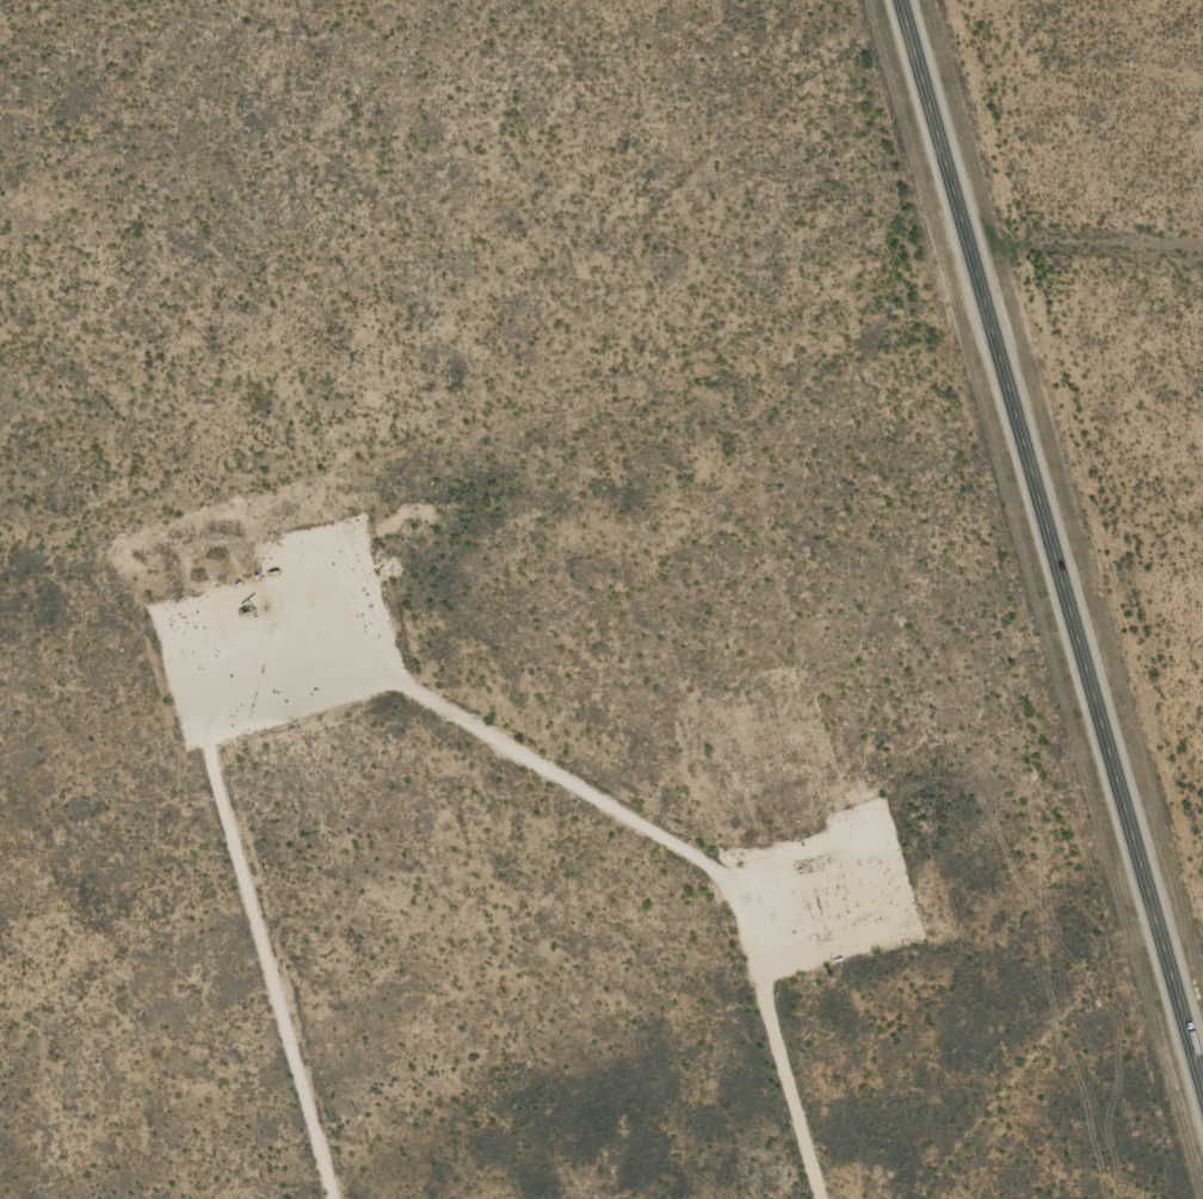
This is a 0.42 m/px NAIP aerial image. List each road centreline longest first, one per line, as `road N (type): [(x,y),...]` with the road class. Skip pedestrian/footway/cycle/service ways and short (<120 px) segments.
road 1 (secondary): [(1202,1073),(907,0)]

